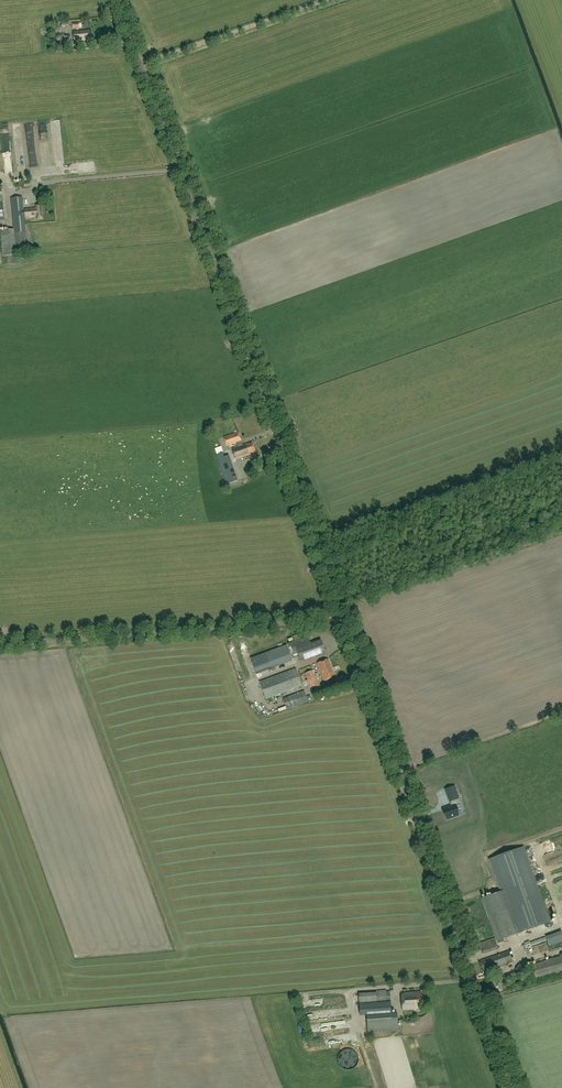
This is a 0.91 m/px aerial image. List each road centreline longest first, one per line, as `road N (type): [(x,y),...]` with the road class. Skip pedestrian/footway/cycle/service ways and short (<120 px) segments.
road 1 (unclassified): [(343,618),(118,0)]
road 2 (unclassified): [(510,1087),(343,618)]
road 3 (unclassified): [(0,646),(343,618)]
road 4 (track): [(333,0),(142,66)]
road 5 (track): [(396,774),(561,714)]

